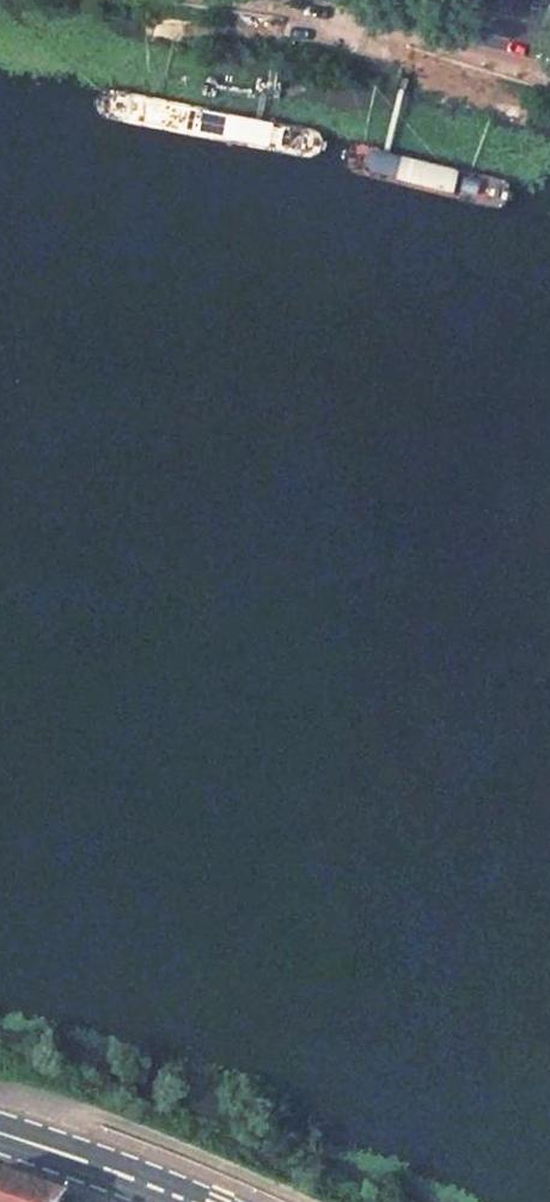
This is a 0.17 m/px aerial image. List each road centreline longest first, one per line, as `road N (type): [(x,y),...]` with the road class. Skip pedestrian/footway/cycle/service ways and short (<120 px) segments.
road 1 (primary): [(185,1201),(0,1134)]
road 2 (residential): [(549,51),(361,0)]

